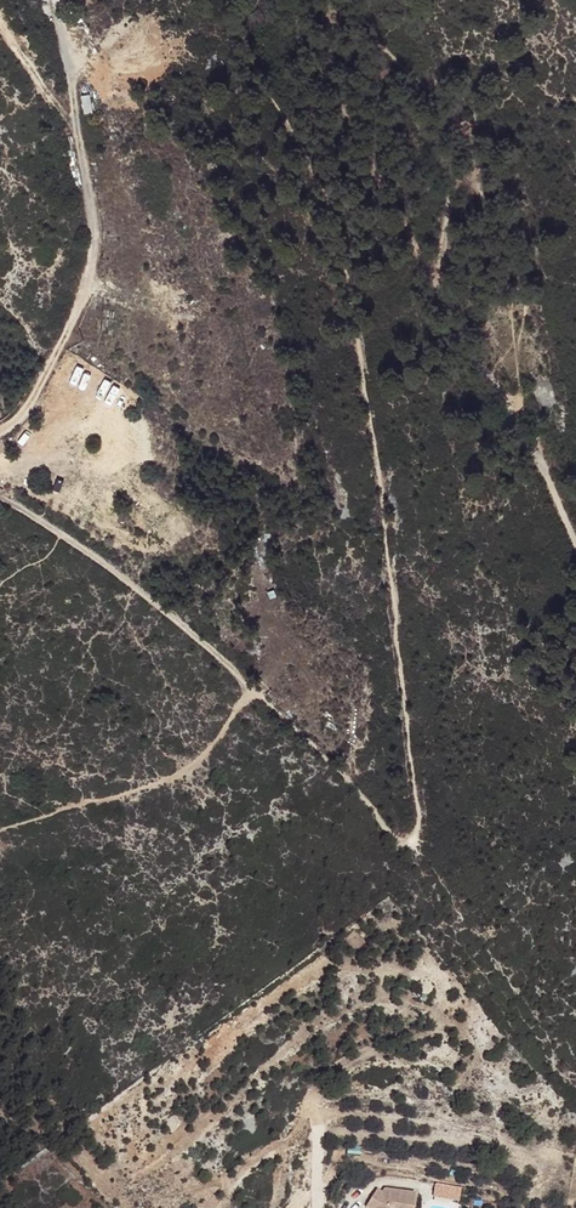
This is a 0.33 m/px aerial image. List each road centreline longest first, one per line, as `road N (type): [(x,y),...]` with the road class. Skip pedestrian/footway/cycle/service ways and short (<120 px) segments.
road 1 (track): [(53,0),(93,229),(73,321),(32,398),(0,433)]

